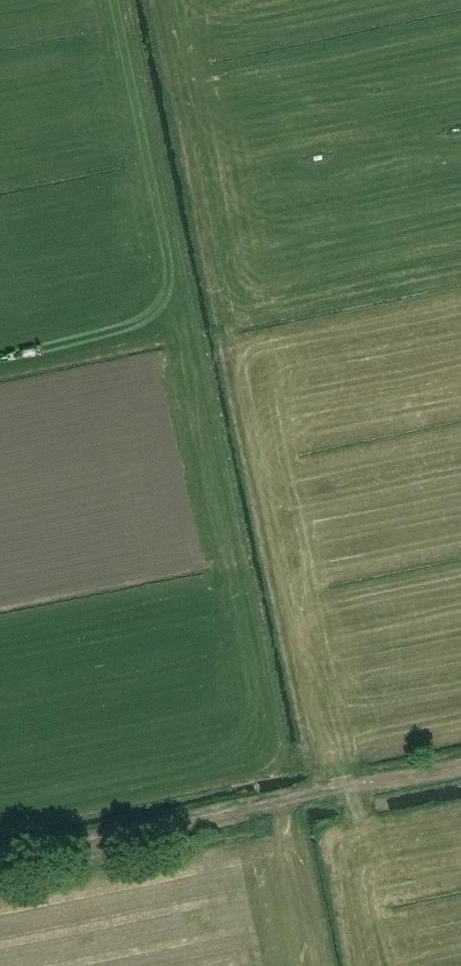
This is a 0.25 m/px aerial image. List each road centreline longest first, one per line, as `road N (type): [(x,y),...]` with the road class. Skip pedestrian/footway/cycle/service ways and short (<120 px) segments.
road 1 (track): [(460,763),(0,859)]
road 2 (track): [(282,801),(315,965)]

